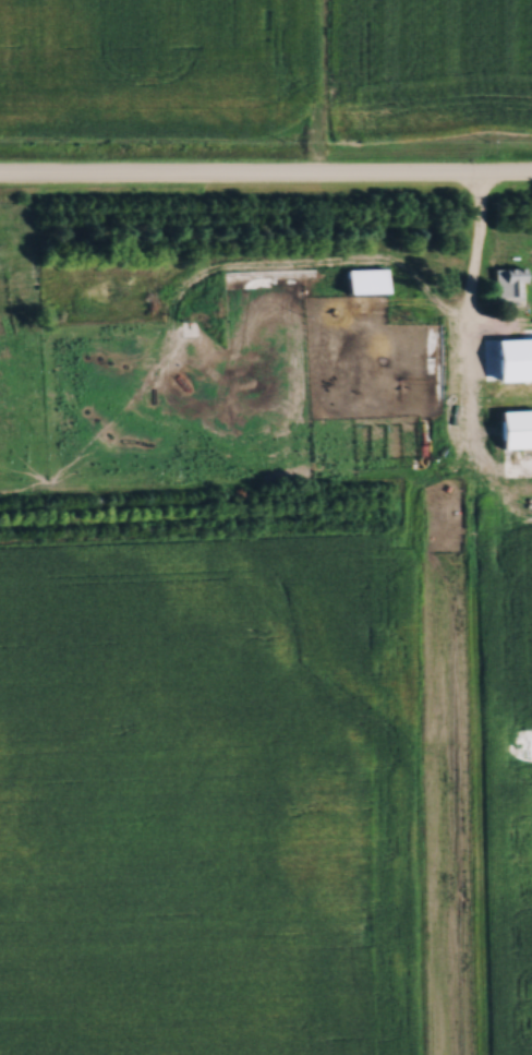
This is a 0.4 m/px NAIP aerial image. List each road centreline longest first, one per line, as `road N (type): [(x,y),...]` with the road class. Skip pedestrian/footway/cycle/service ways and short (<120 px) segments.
road 1 (tertiary): [(0,175),(531,177)]

